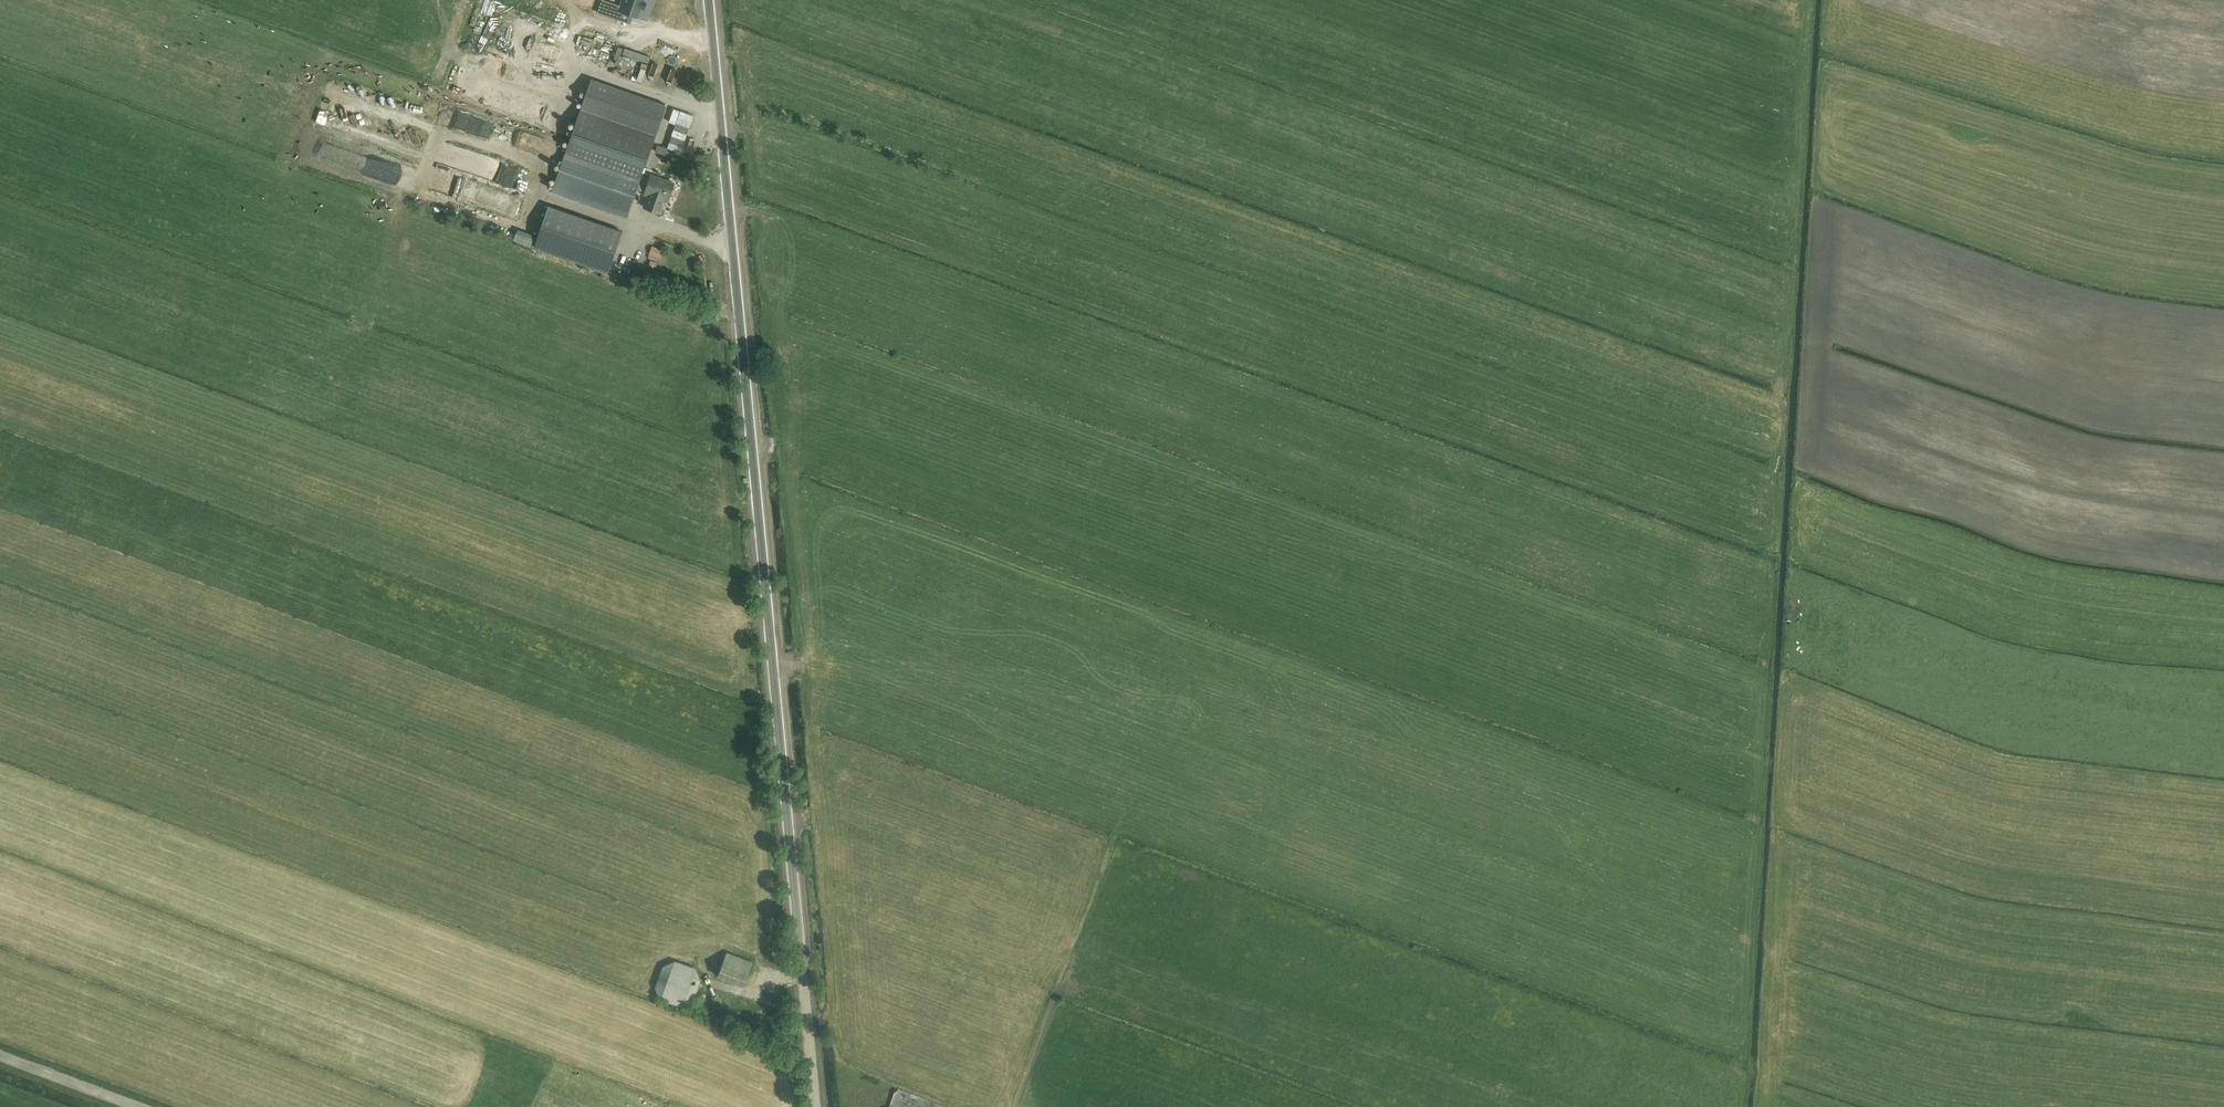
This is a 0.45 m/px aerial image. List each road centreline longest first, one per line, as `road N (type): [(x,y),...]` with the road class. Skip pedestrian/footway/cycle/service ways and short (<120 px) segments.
road 1 (unclassified): [(814,1106),(709,0)]
road 2 (unclassified): [(141,1106),(0,1054)]

